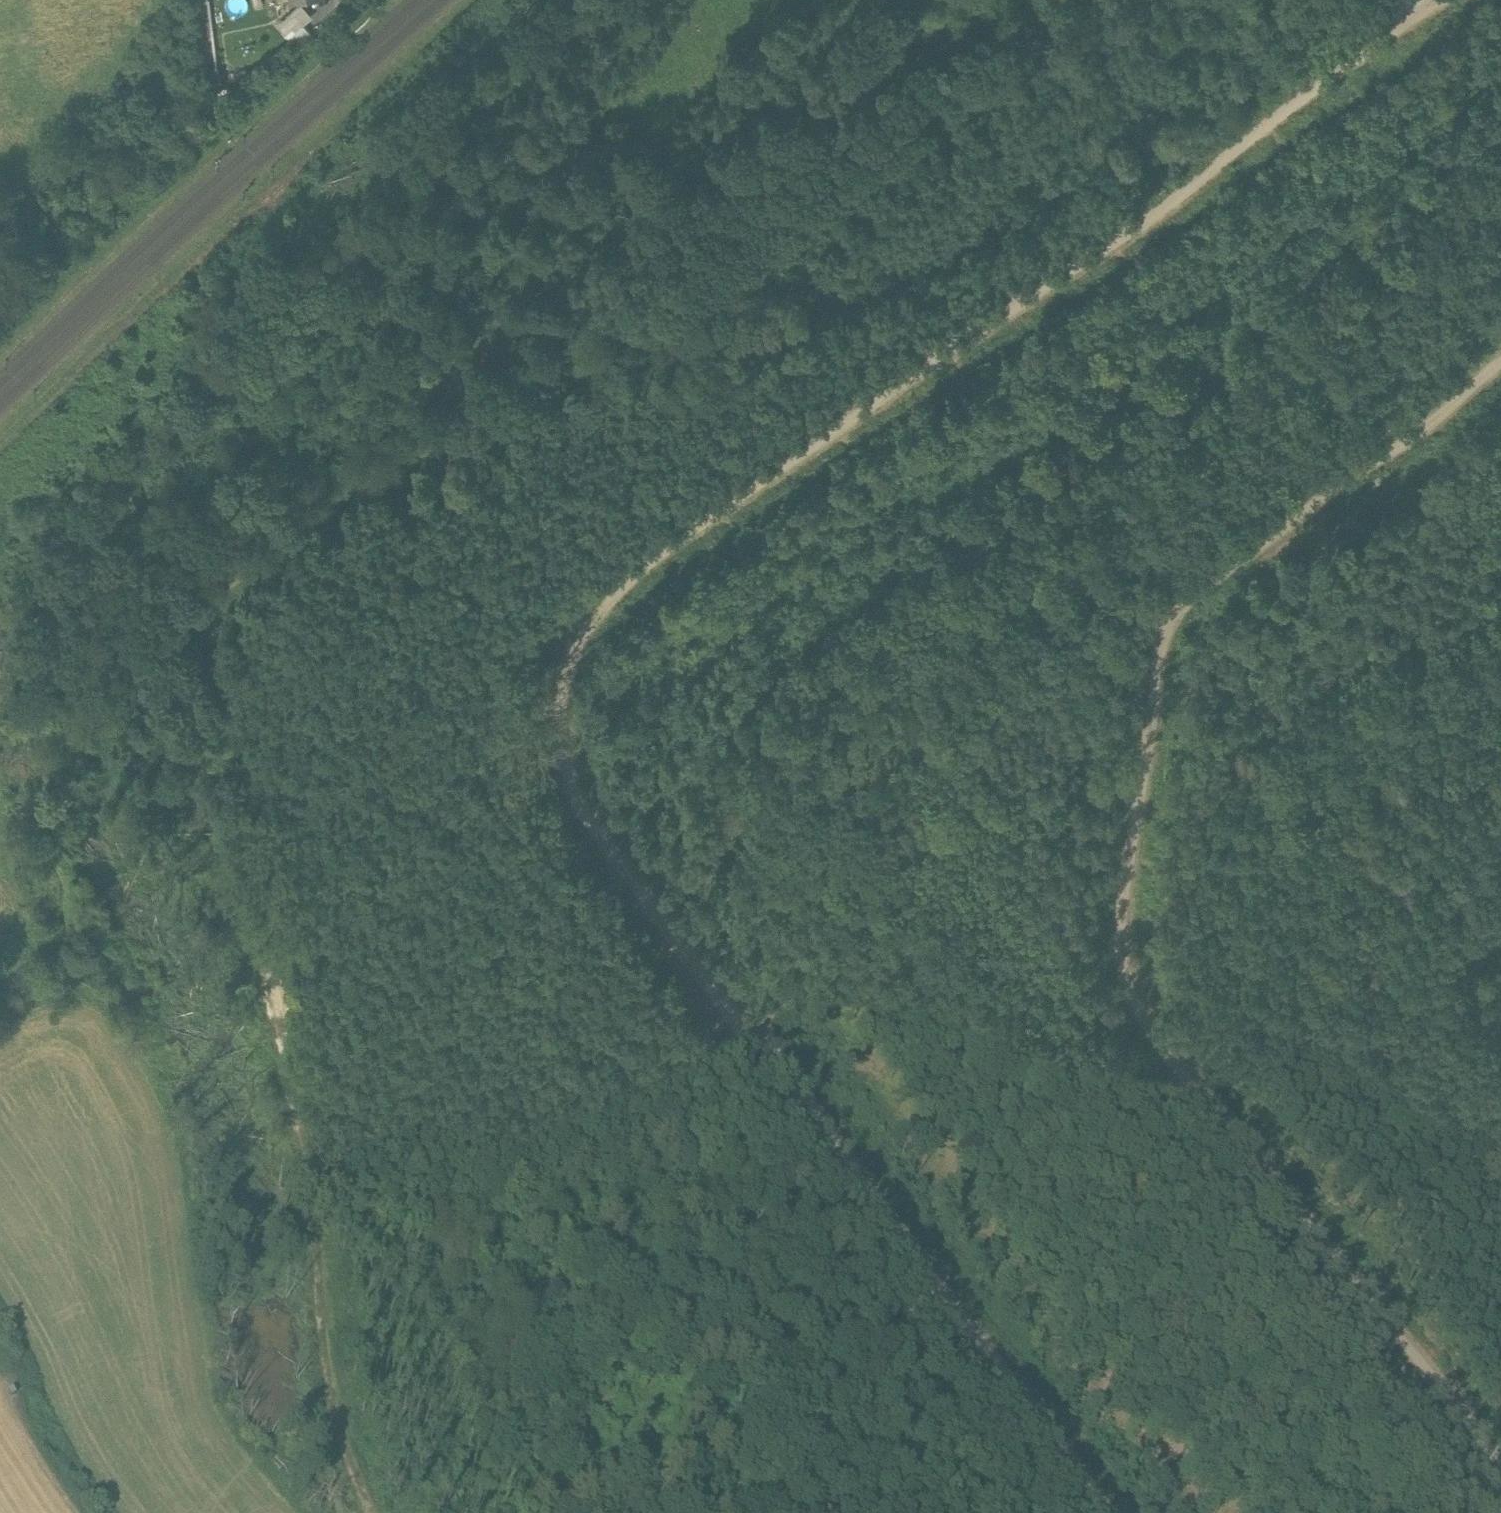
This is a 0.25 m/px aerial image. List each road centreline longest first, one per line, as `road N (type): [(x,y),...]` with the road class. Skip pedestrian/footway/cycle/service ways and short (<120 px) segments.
road 1 (track): [(1409,18),(1107,254),(619,578),(571,637),(561,685),(565,755),(602,826),(1102,1512)]
road 2 (track): [(1500,1493),(1157,1038),(1128,980),(1124,905),(1165,634),(1186,604),(1259,541),(1405,438),(1500,351)]
road 3 (track): [(387,1512),(353,1459),(328,1389),(311,1274),(317,1170),(277,1035),(266,948),(282,874),(205,593)]

